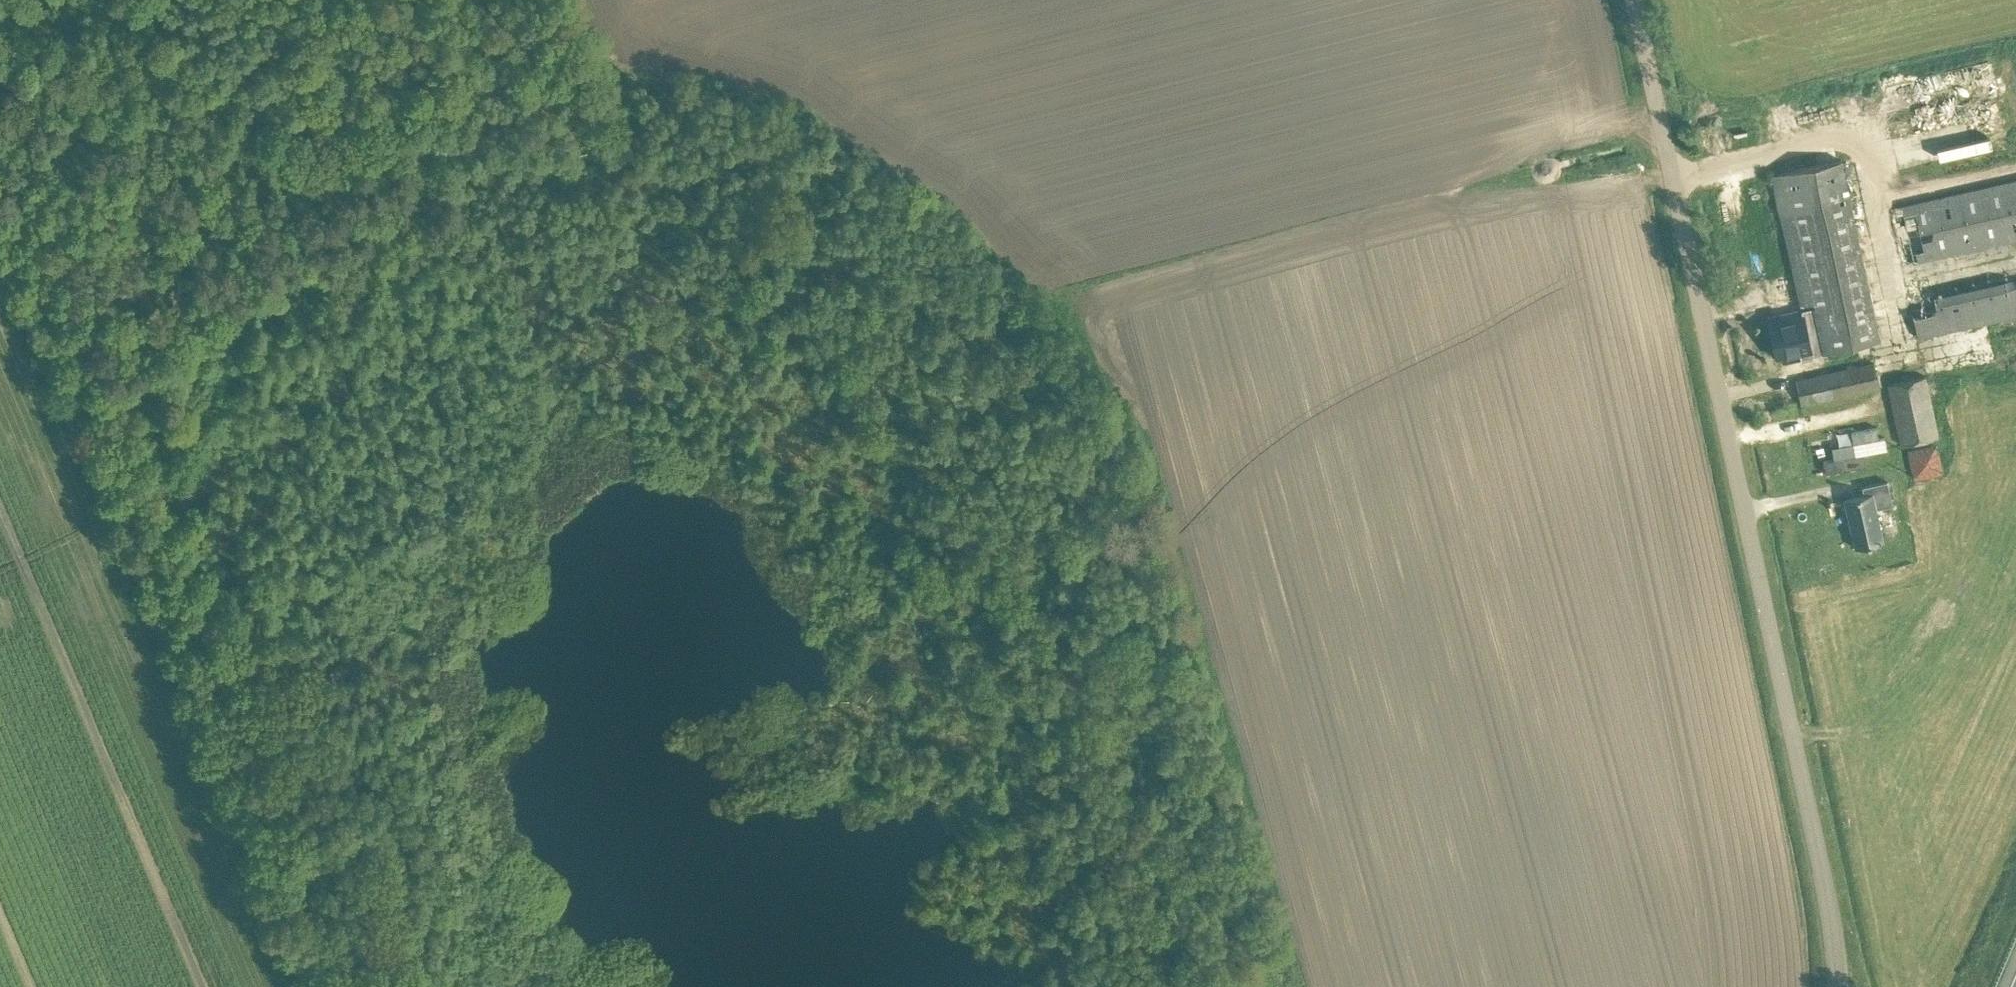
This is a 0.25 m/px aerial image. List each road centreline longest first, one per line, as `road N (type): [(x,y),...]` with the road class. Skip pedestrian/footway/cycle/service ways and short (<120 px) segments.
road 1 (unclassified): [(1837,986),(1837,956),(1633,0)]

